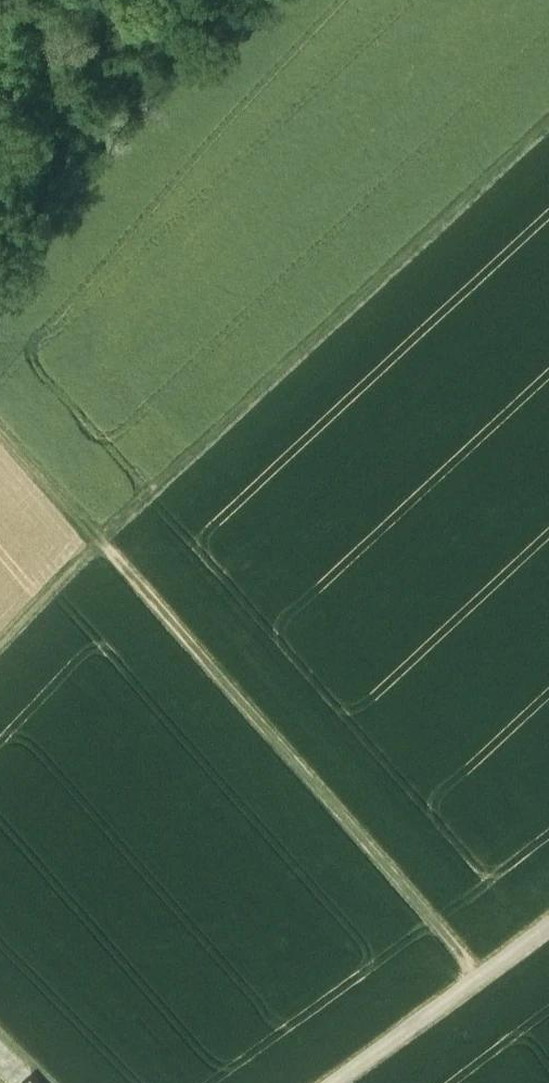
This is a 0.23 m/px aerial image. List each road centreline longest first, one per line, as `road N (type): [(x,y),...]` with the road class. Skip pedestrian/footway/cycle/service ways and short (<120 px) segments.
road 1 (track): [(548,116),(103,535)]
road 2 (track): [(480,975),(103,535)]
road 3 (track): [(330,1082),(548,923)]
road 4 (track): [(0,418),(103,535)]
road 5 (track): [(0,647),(103,535)]

